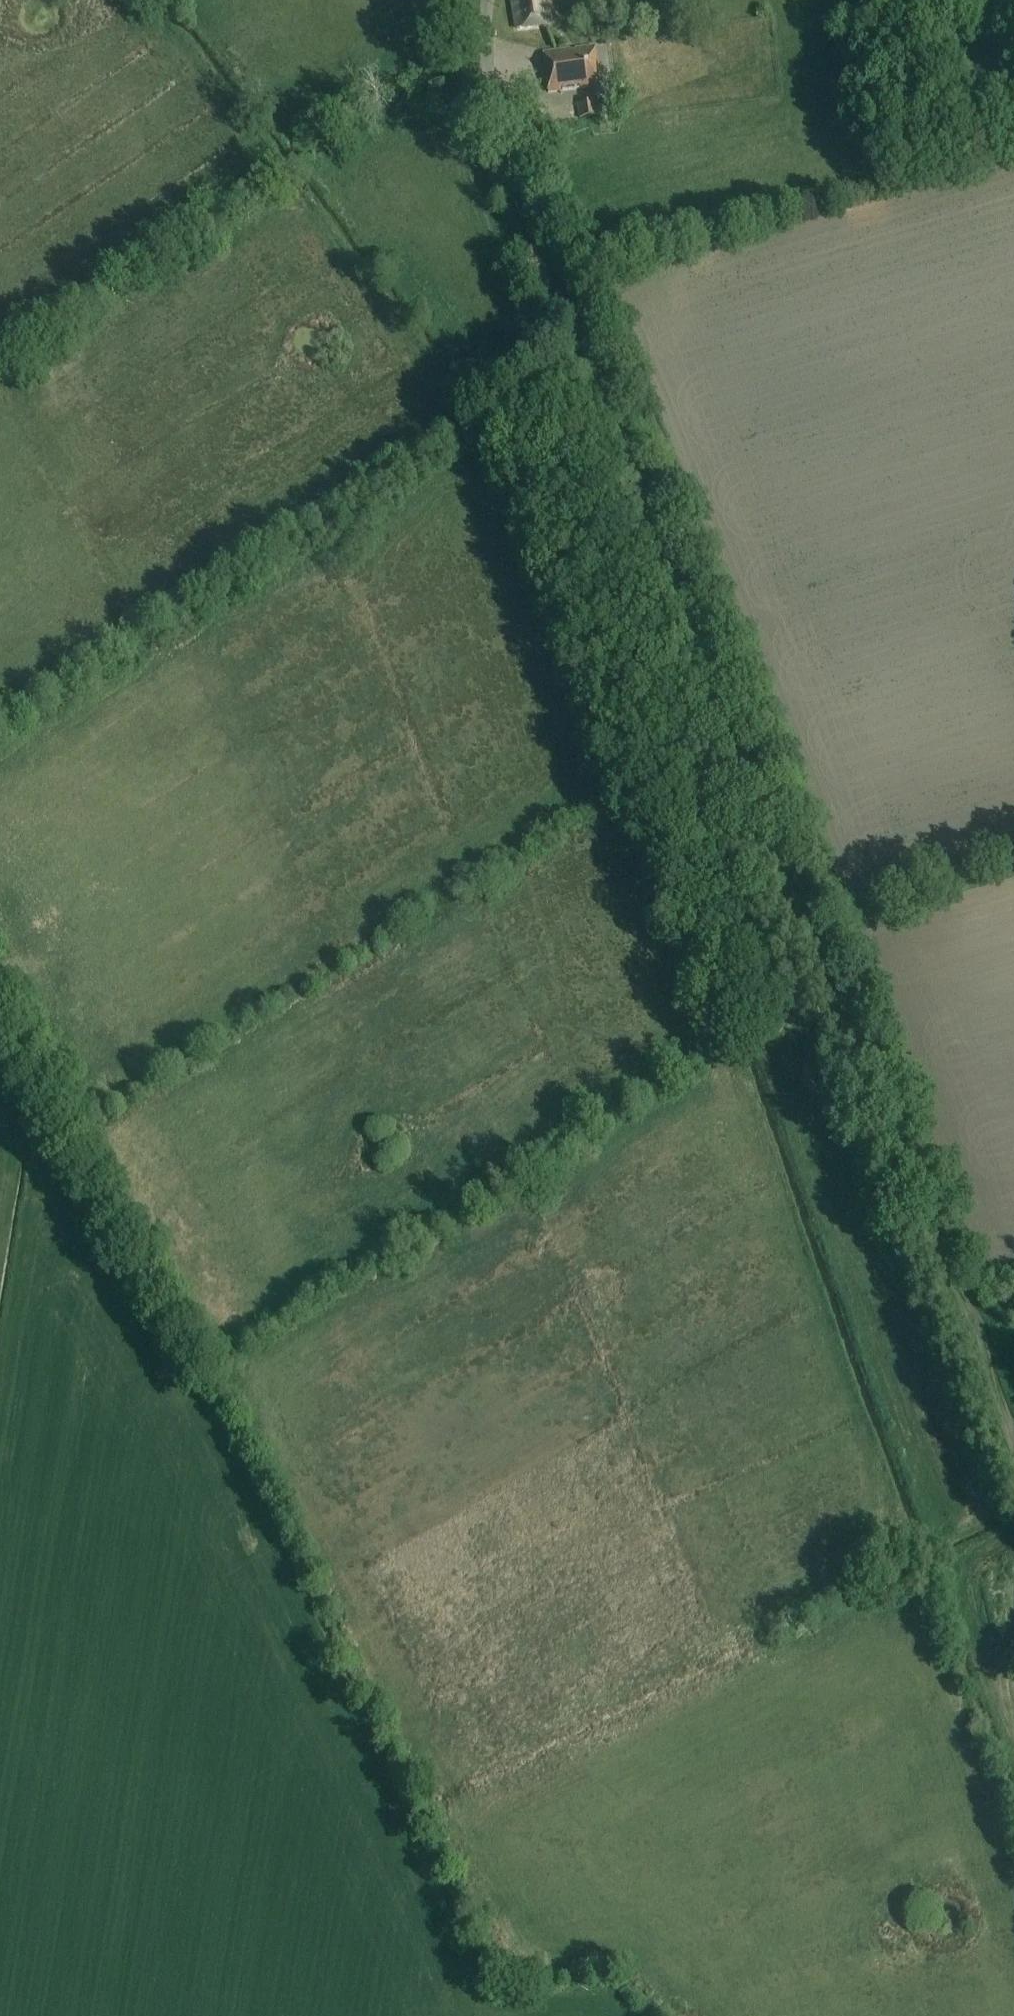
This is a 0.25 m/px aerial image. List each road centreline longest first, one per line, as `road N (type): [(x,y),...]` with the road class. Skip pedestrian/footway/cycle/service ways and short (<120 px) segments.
road 1 (track): [(965,1324),(492,98)]
road 2 (track): [(996,1690),(967,1609),(966,1580),(980,1557),(1013,1538)]
road 3 (track): [(1013,1450),(965,1324)]

